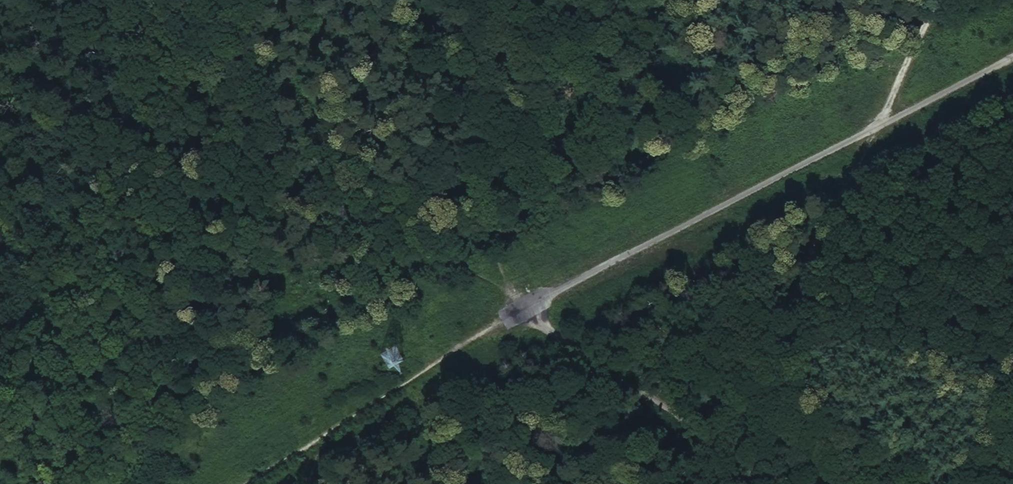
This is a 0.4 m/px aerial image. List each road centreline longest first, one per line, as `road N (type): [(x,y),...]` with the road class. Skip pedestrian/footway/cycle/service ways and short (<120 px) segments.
road 1 (track): [(515,313),(1012,56)]
road 2 (track): [(720,483),(939,0)]
road 3 (track): [(515,313),(781,483)]

